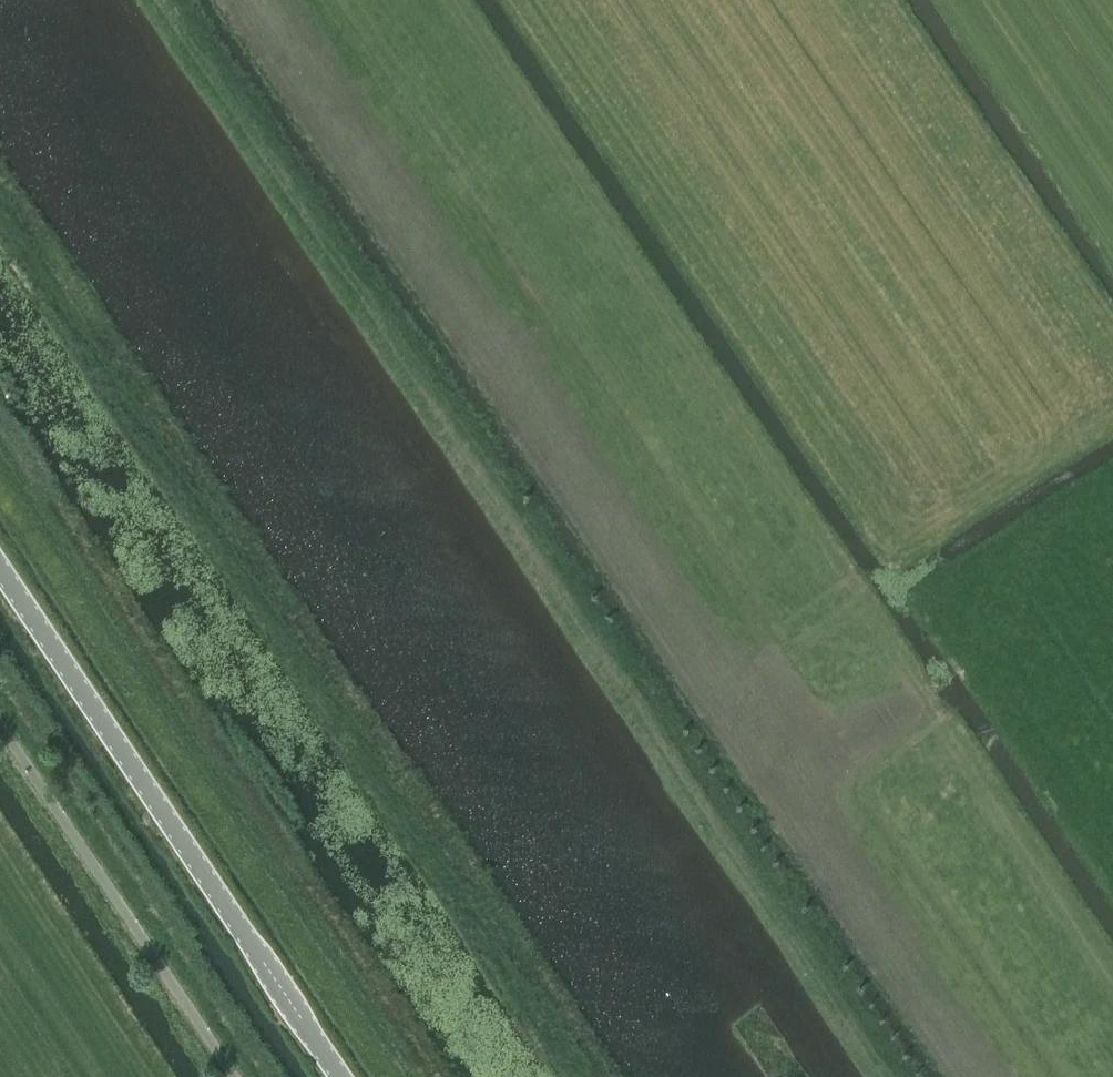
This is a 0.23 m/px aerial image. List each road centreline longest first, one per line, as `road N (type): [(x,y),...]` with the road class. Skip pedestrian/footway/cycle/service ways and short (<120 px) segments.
road 1 (tertiary): [(0,557),(350,1076)]

